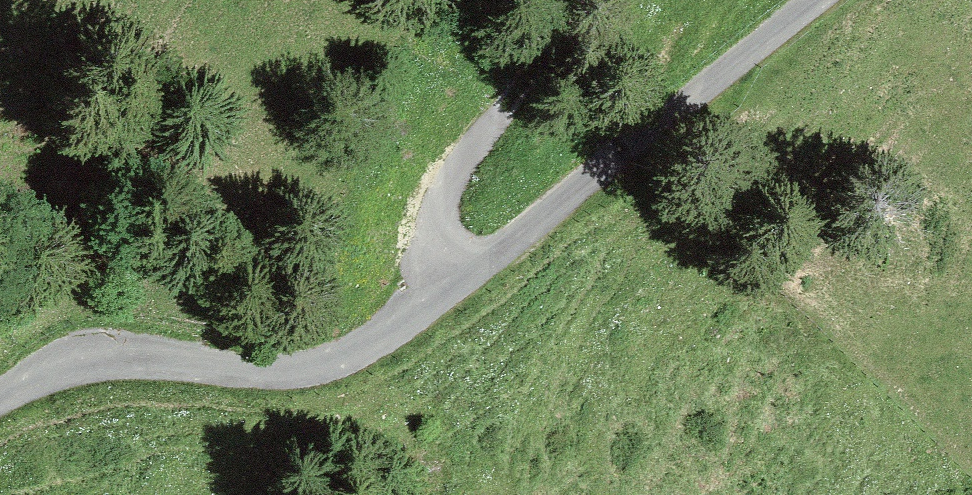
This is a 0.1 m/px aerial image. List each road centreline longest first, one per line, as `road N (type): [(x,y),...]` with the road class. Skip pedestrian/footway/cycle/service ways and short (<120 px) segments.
road 1 (track): [(821,0),(350,354),(260,372),(106,361),(38,376),(0,398)]
road 2 (track): [(576,0),(442,197),(437,220),(452,283)]

